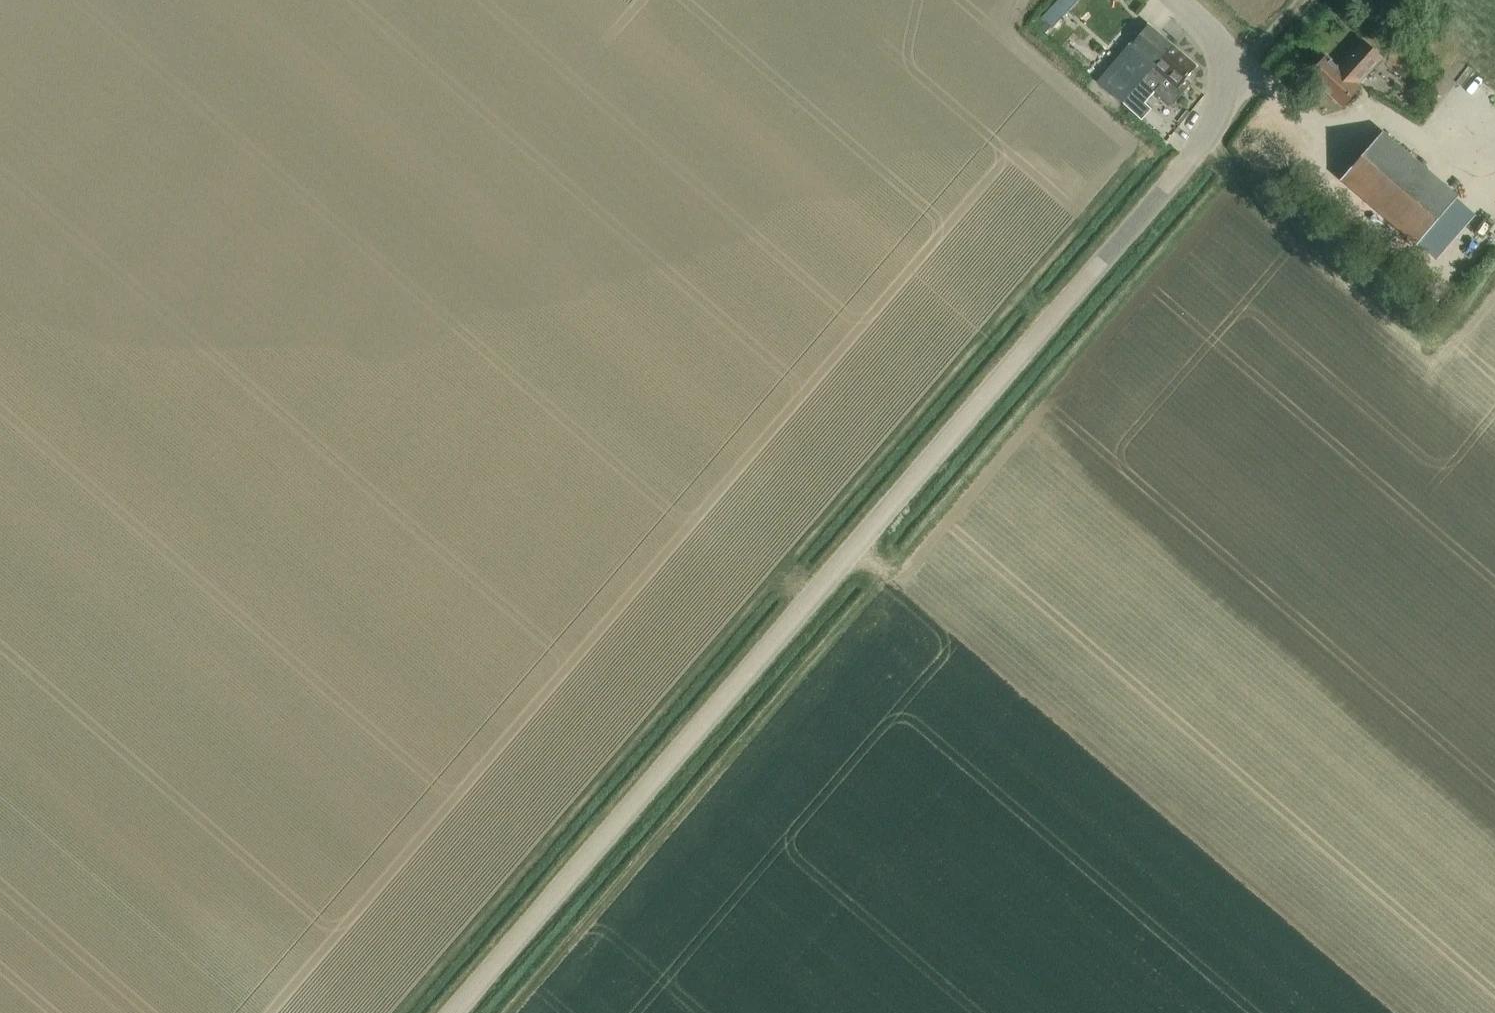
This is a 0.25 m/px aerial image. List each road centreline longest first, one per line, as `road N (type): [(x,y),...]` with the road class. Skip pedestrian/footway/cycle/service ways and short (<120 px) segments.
road 1 (unclassified): [(453,1012),(1221,118),(1228,58),(1172,0)]

